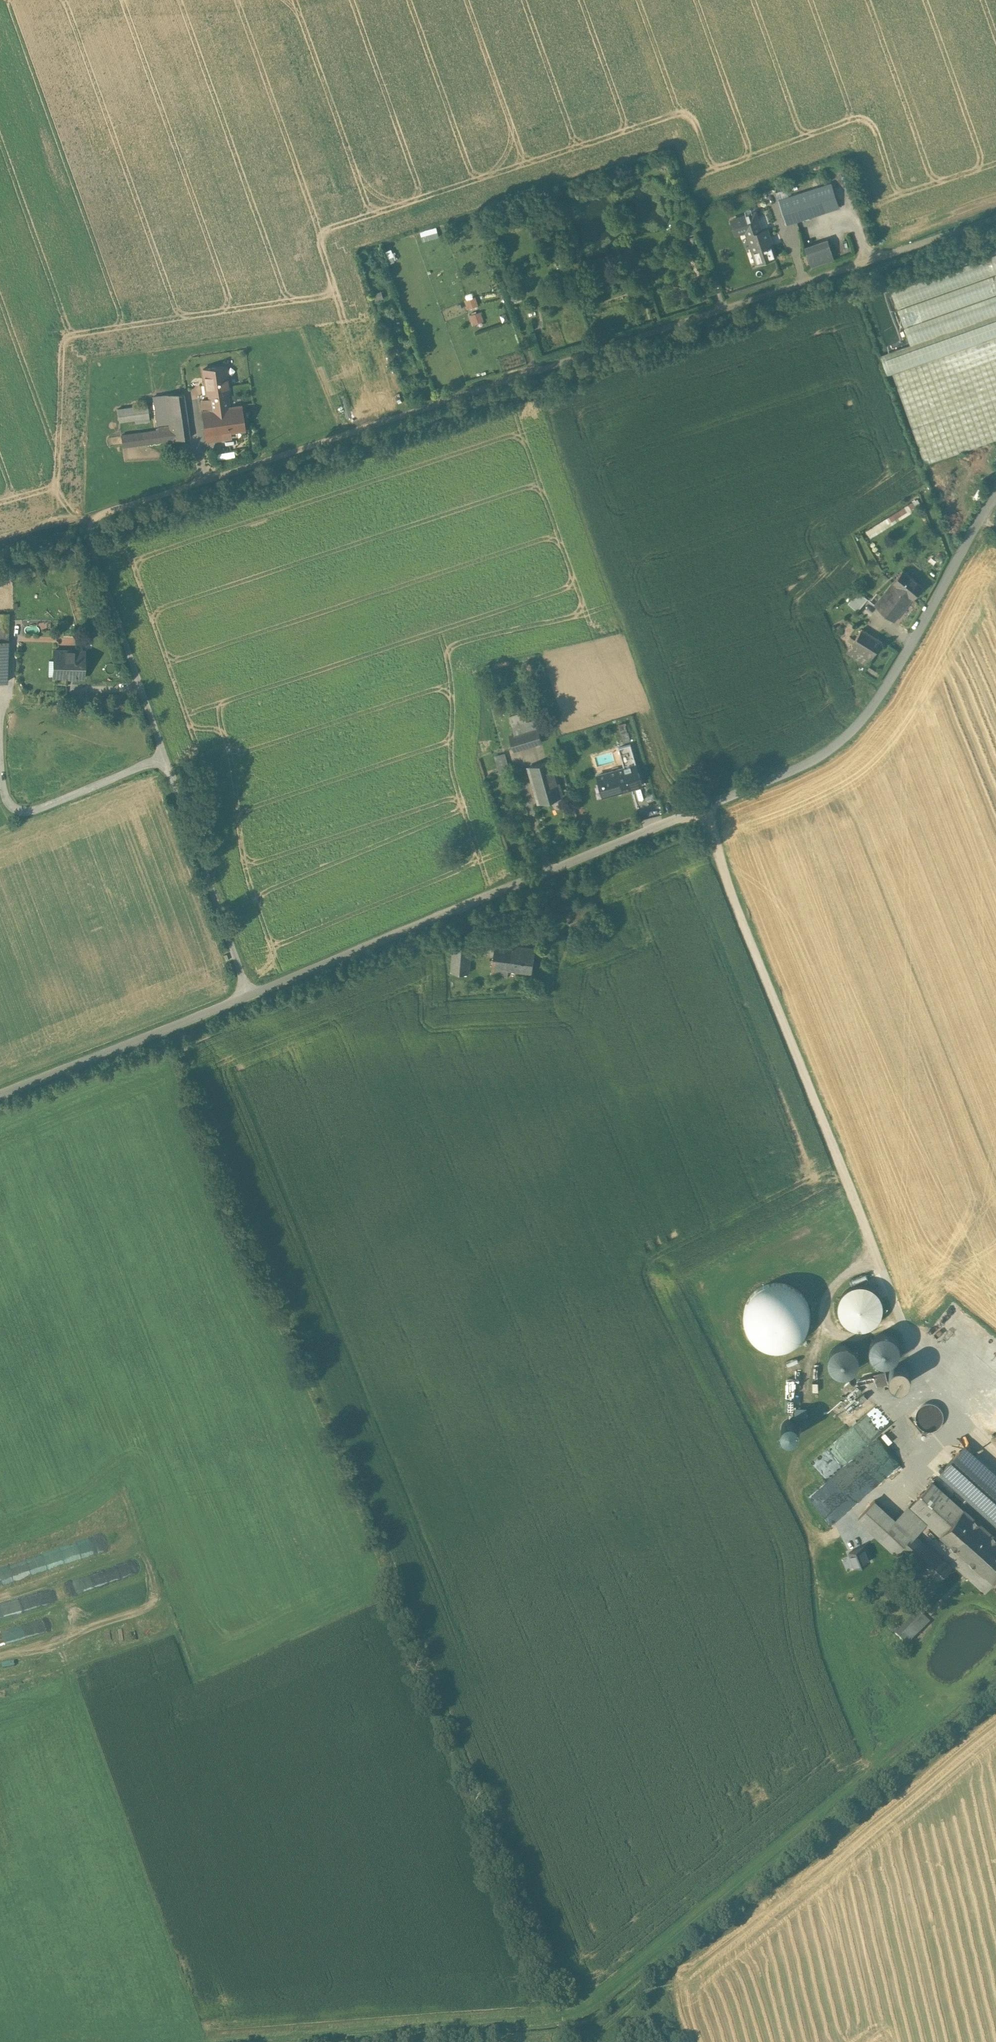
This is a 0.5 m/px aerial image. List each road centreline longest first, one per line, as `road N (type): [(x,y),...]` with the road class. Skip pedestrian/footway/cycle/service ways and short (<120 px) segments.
road 1 (residential): [(246,995),(86,543),(92,519),(995,216)]
road 2 (residential): [(246,995),(815,761),(876,701),(995,494)]
road 3 (residential): [(0,1092),(246,995)]

